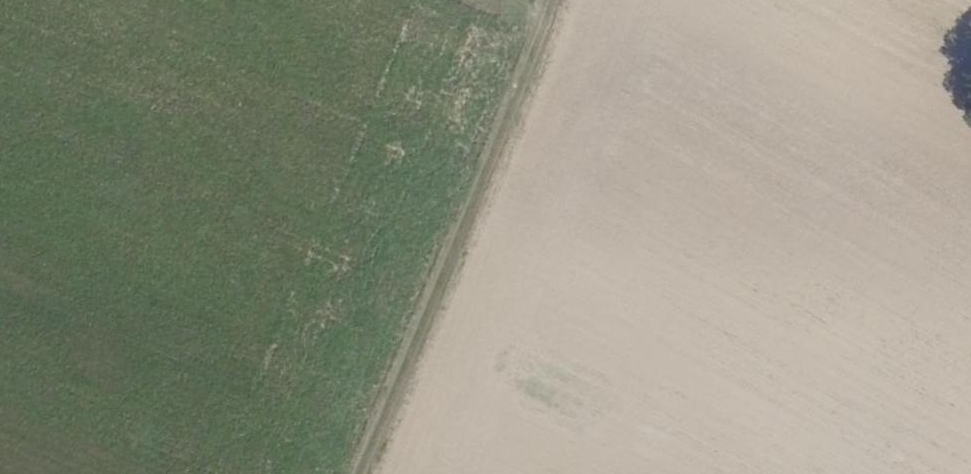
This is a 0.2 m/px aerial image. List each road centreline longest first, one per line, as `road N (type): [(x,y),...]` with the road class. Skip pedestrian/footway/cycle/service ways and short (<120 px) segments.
road 1 (track): [(360,473),(522,118),(560,0)]

